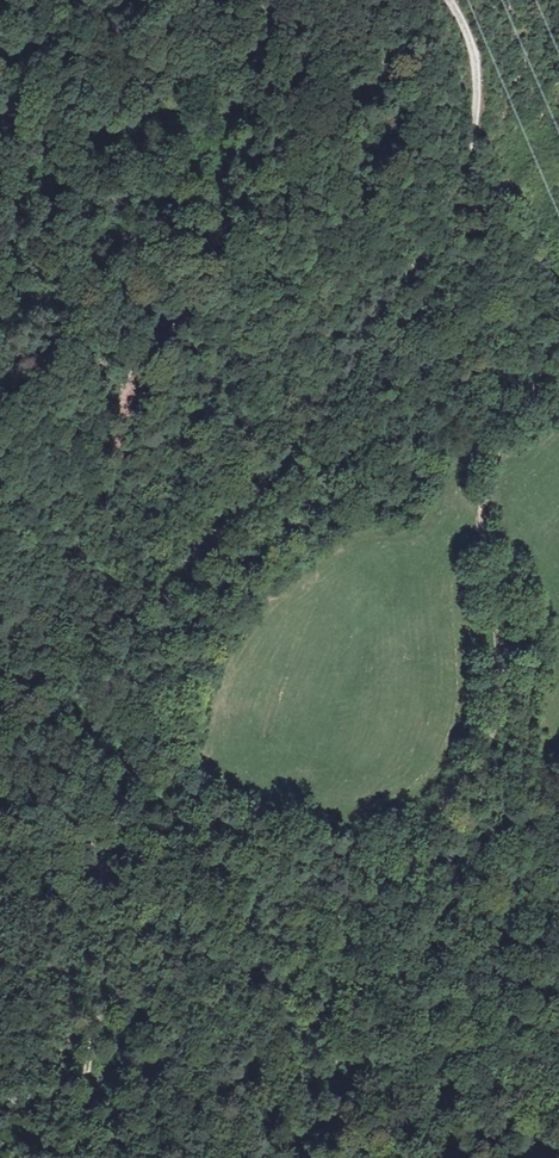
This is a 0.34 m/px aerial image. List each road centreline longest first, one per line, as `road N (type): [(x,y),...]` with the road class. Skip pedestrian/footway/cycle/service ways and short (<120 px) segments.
road 1 (track): [(161,605),(149,651),(154,713),(173,760),(216,810),(277,841),(334,848),(420,823),(478,767),(501,715),(506,663),(486,587),(483,487),(514,411),(558,359)]
road 2 (track): [(449,0),(478,78),(475,141),(458,198),(333,392),(175,577),(161,605)]
road 3 (track): [(161,605),(128,666),(125,766),(101,868),(111,918),(87,1157)]

